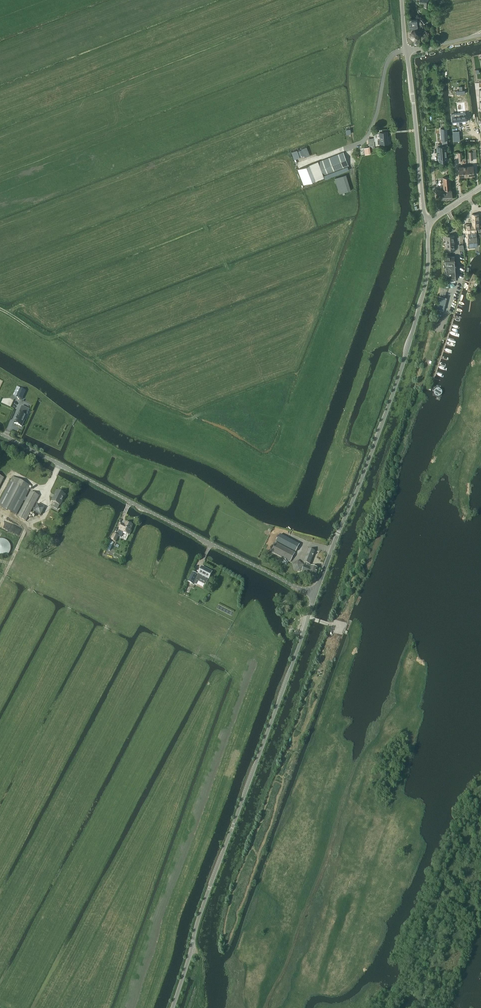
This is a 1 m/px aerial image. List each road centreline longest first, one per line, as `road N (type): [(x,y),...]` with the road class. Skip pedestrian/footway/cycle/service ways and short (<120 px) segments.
road 1 (unclassified): [(172,1007),(315,595)]
road 2 (unclassified): [(315,595),(409,345),(428,274),(428,224)]
road 3 (unclassified): [(315,595),(0,434)]
road 4 (residential): [(428,224),(407,51)]

